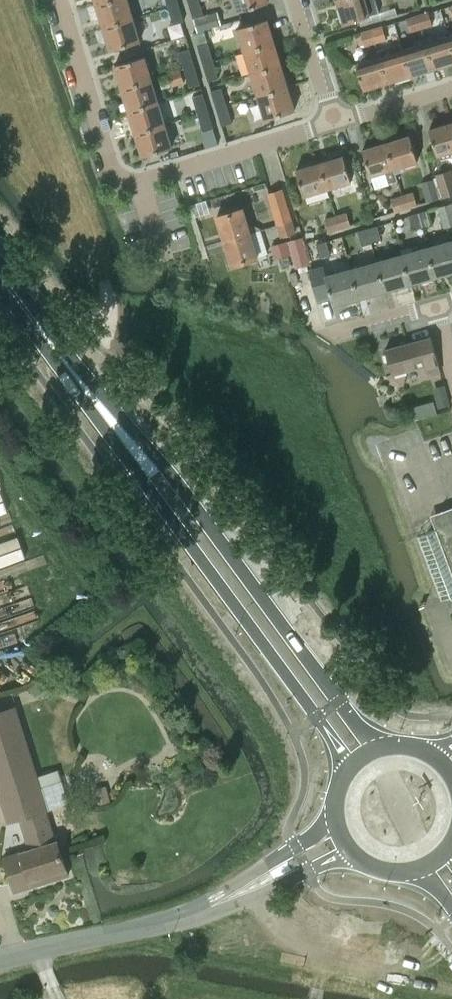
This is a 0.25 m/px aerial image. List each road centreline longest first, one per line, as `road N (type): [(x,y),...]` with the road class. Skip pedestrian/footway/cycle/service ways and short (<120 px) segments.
road 1 (primary): [(387,746),(339,700),(146,440),(25,304)]
road 2 (primary): [(25,304),(61,369),(318,717),(347,772)]
road 3 (residential): [(59,0),(120,188),(335,123)]
road 4 (unclassified): [(0,959),(168,922),(344,840)]
road 5 (residential): [(335,123),(296,0)]
road 6 (residential): [(335,123),(451,88)]

